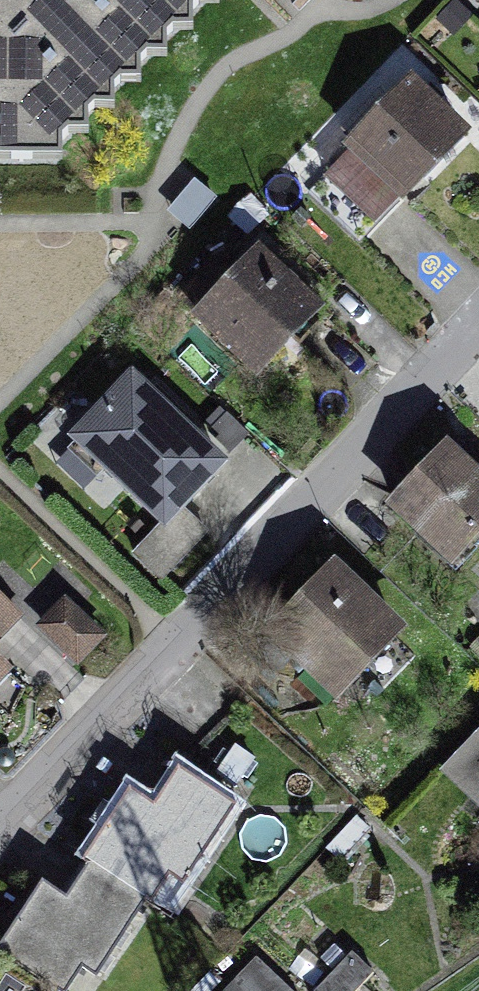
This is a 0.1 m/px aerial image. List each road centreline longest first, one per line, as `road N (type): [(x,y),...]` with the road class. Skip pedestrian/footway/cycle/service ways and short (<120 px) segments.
road 1 (residential): [(478,321),(0,829)]

